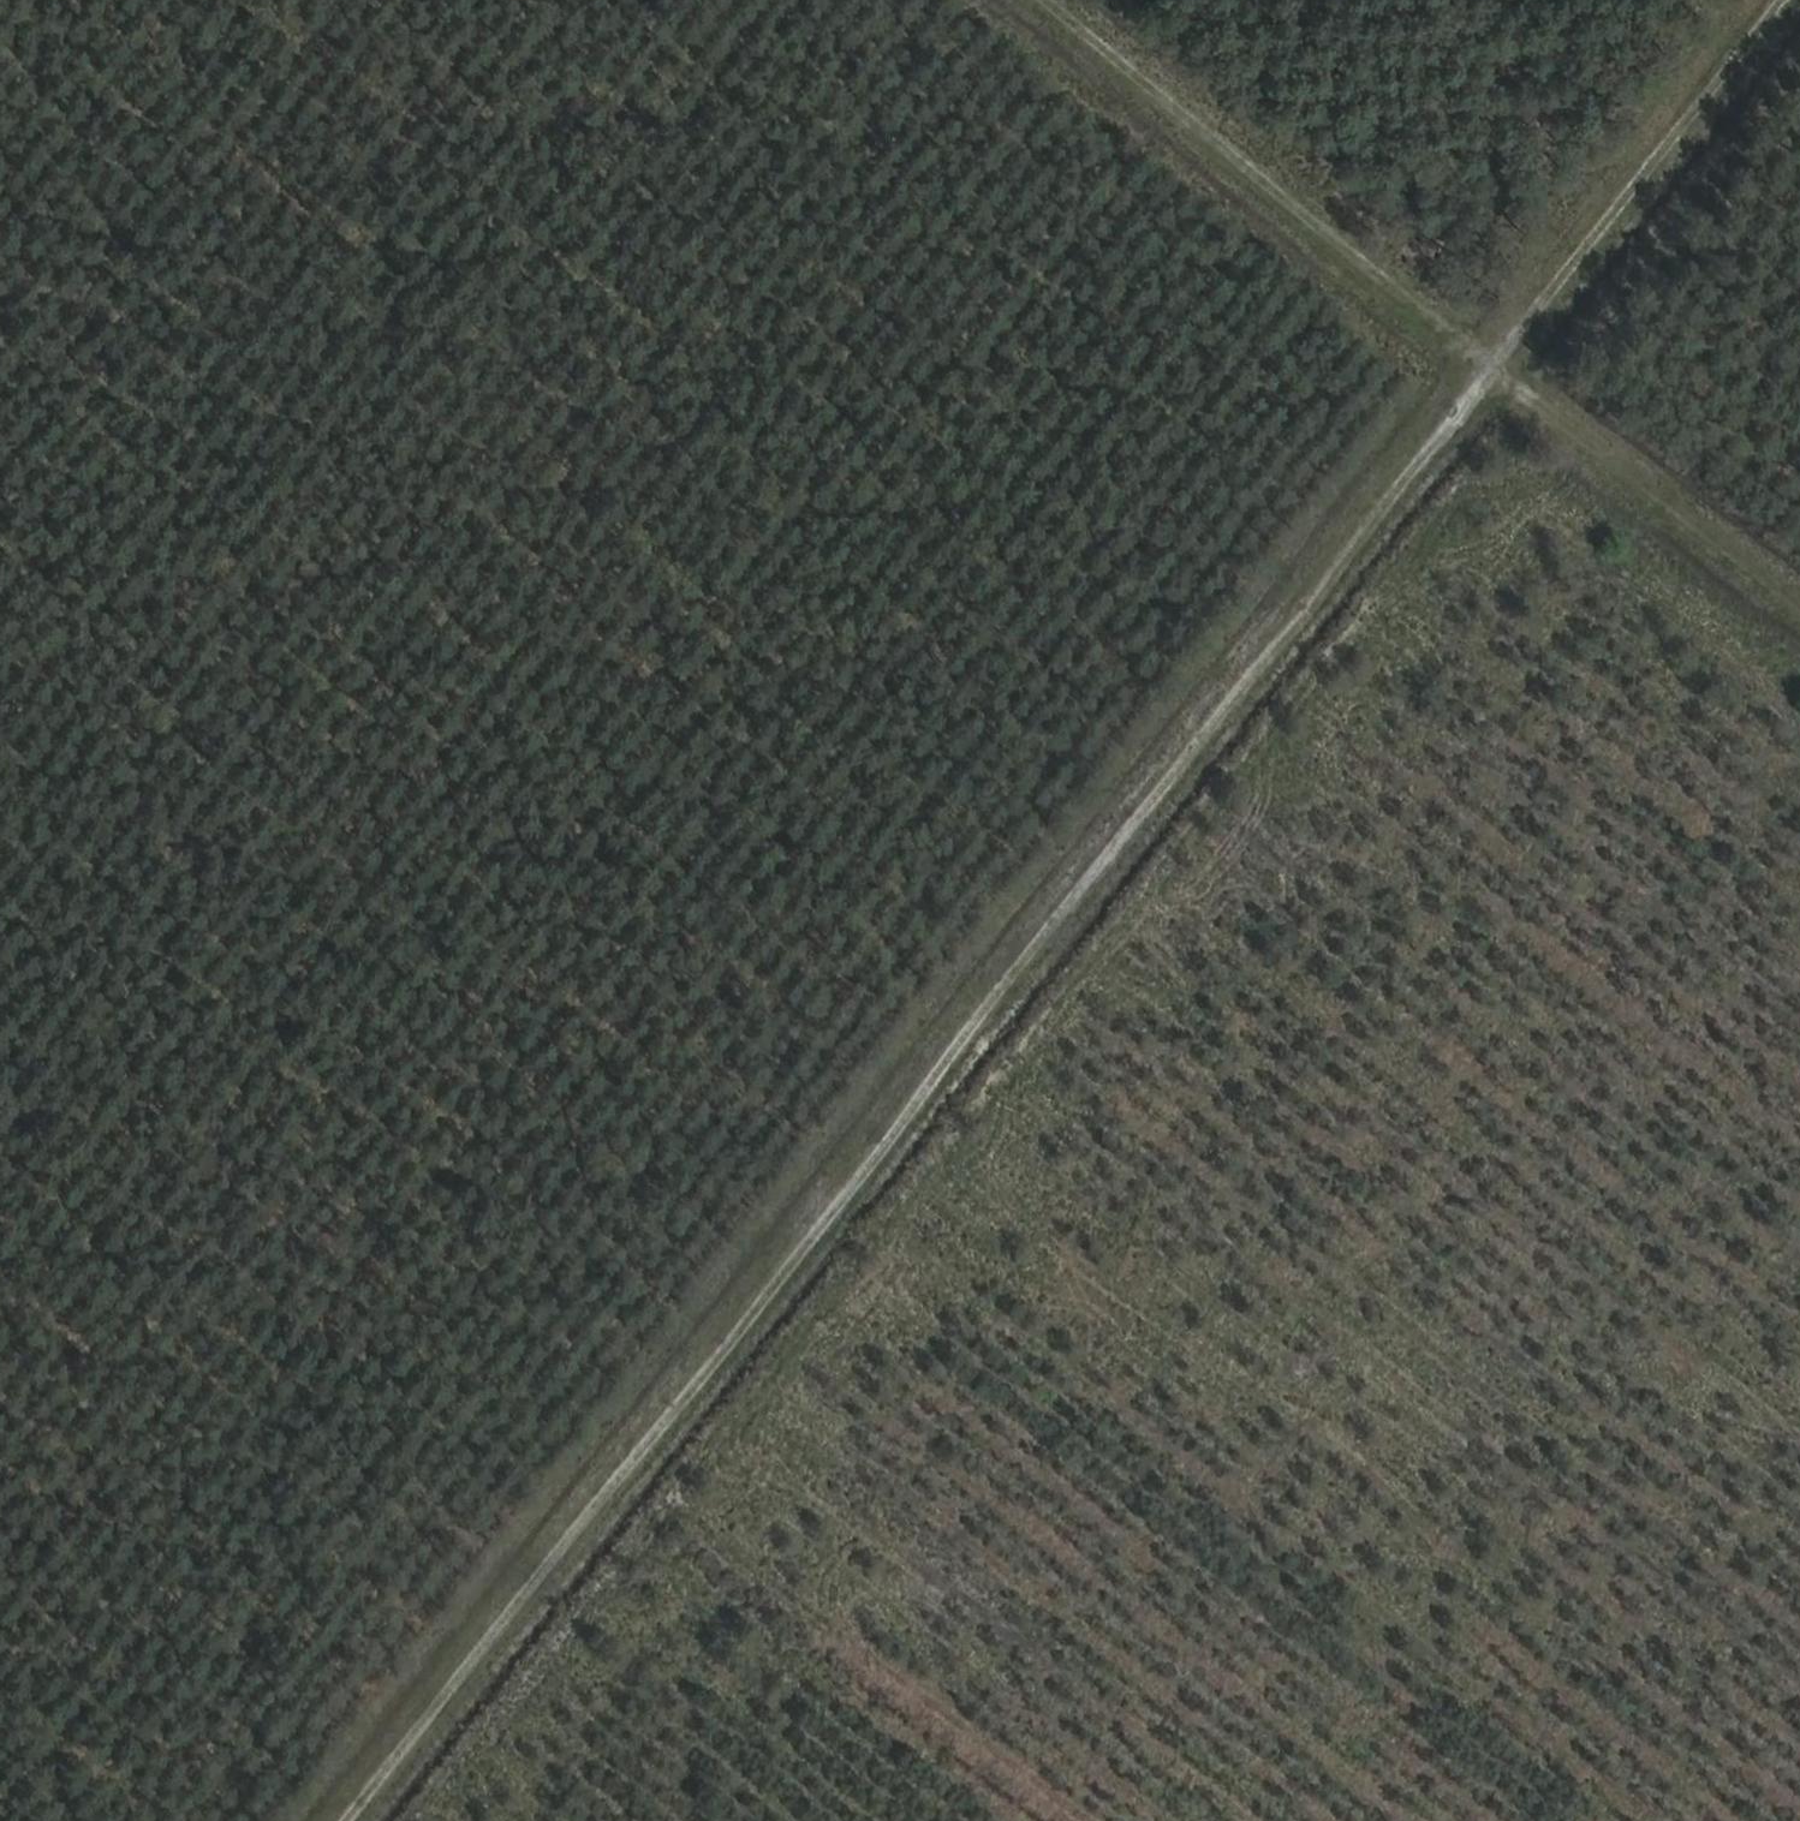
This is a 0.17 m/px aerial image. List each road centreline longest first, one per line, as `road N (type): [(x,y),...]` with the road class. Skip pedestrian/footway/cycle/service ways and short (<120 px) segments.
road 1 (track): [(1783,0),(345,1820)]
road 2 (track): [(1799,606),(1492,369),(1052,0)]

